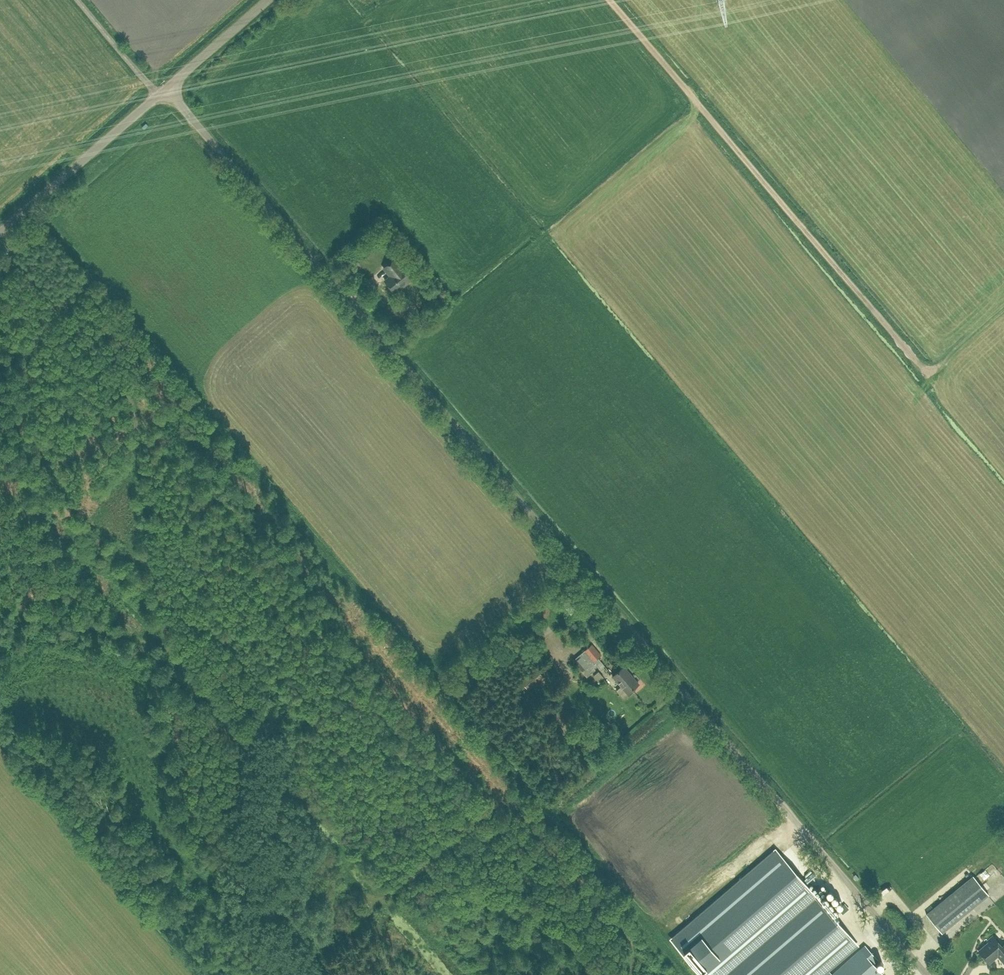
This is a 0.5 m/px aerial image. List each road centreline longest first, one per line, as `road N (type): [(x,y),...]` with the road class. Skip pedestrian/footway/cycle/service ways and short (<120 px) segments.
road 1 (unclassified): [(929,974),(166,88)]
road 2 (track): [(582,974),(191,824),(180,791),(140,409),(0,241)]
road 3 (track): [(302,974),(234,893),(267,739),(247,708),(203,654),(0,608)]
road 4 (track): [(609,0),(923,370),(939,376)]
road 5 (track): [(299,972),(511,796),(632,940),(632,974)]
road 6 (track): [(494,810),(340,626),(242,701)]
road 7 (unclassified): [(0,231),(166,88)]
road 8 (unclassified): [(166,88),(267,0)]

